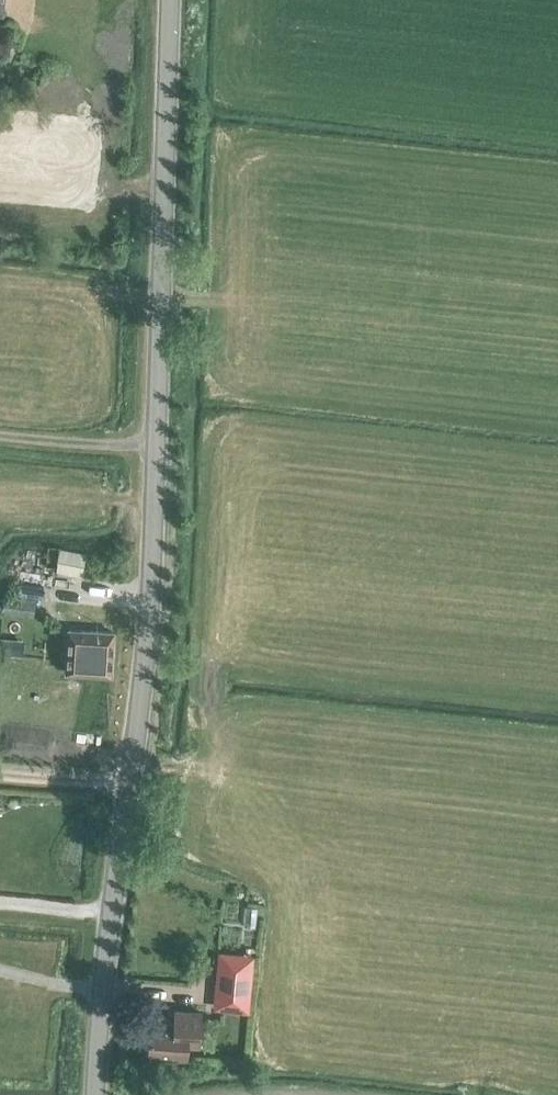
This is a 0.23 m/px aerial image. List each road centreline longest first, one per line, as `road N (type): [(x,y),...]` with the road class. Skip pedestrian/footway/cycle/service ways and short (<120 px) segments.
road 1 (unclassified): [(99,1094),(106,941),(151,583),(169,0)]
road 2 (track): [(156,445),(0,430)]

